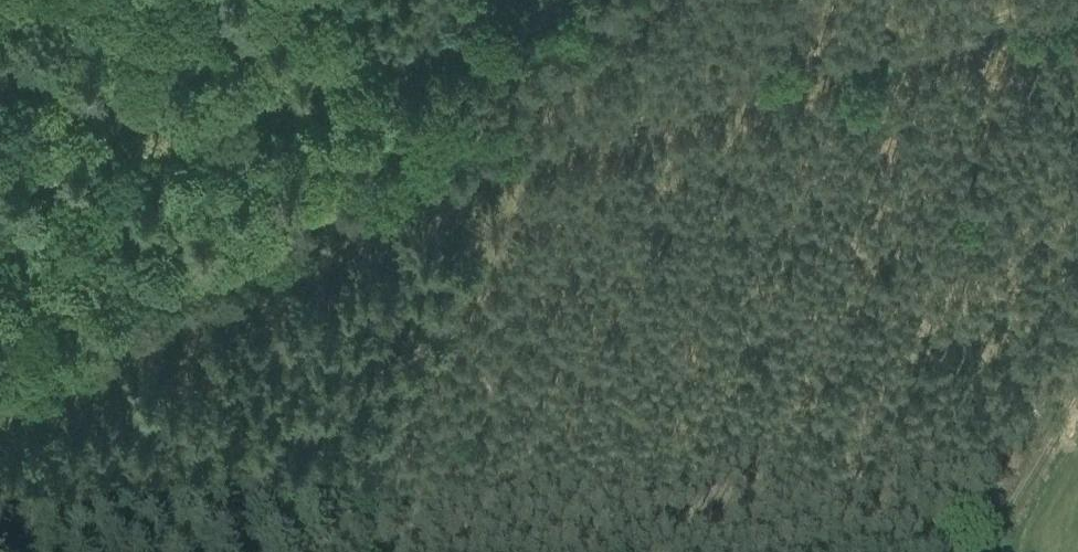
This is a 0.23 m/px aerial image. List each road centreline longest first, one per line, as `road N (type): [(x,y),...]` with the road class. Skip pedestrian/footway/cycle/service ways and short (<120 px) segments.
road 1 (track): [(1076,0),(376,196)]
road 2 (track): [(512,0),(379,102),(376,196),(111,346),(0,399)]
road 3 (track): [(998,551),(1003,527),(1077,394)]

